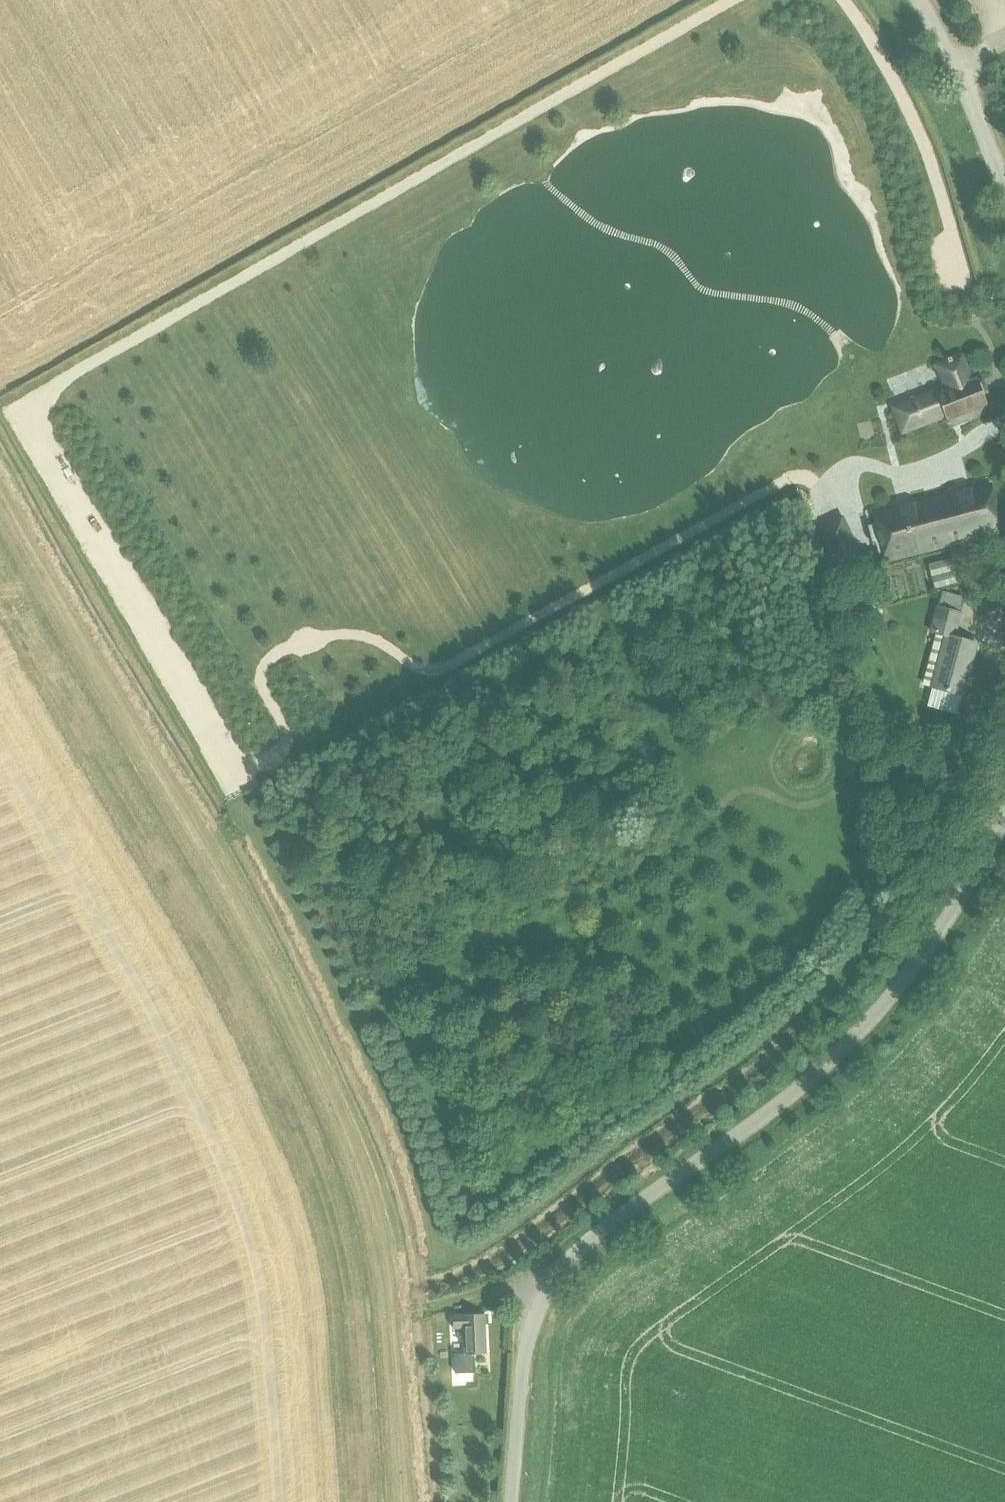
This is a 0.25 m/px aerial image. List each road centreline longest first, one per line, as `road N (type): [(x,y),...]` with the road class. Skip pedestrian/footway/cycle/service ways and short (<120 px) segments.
road 1 (unclassified): [(510,1501),(529,1335),(553,1279),(602,1230),(768,1113),(853,1037),(932,940),(1004,816)]
road 2 (unclassified): [(1004,189),(959,71),(920,0)]

